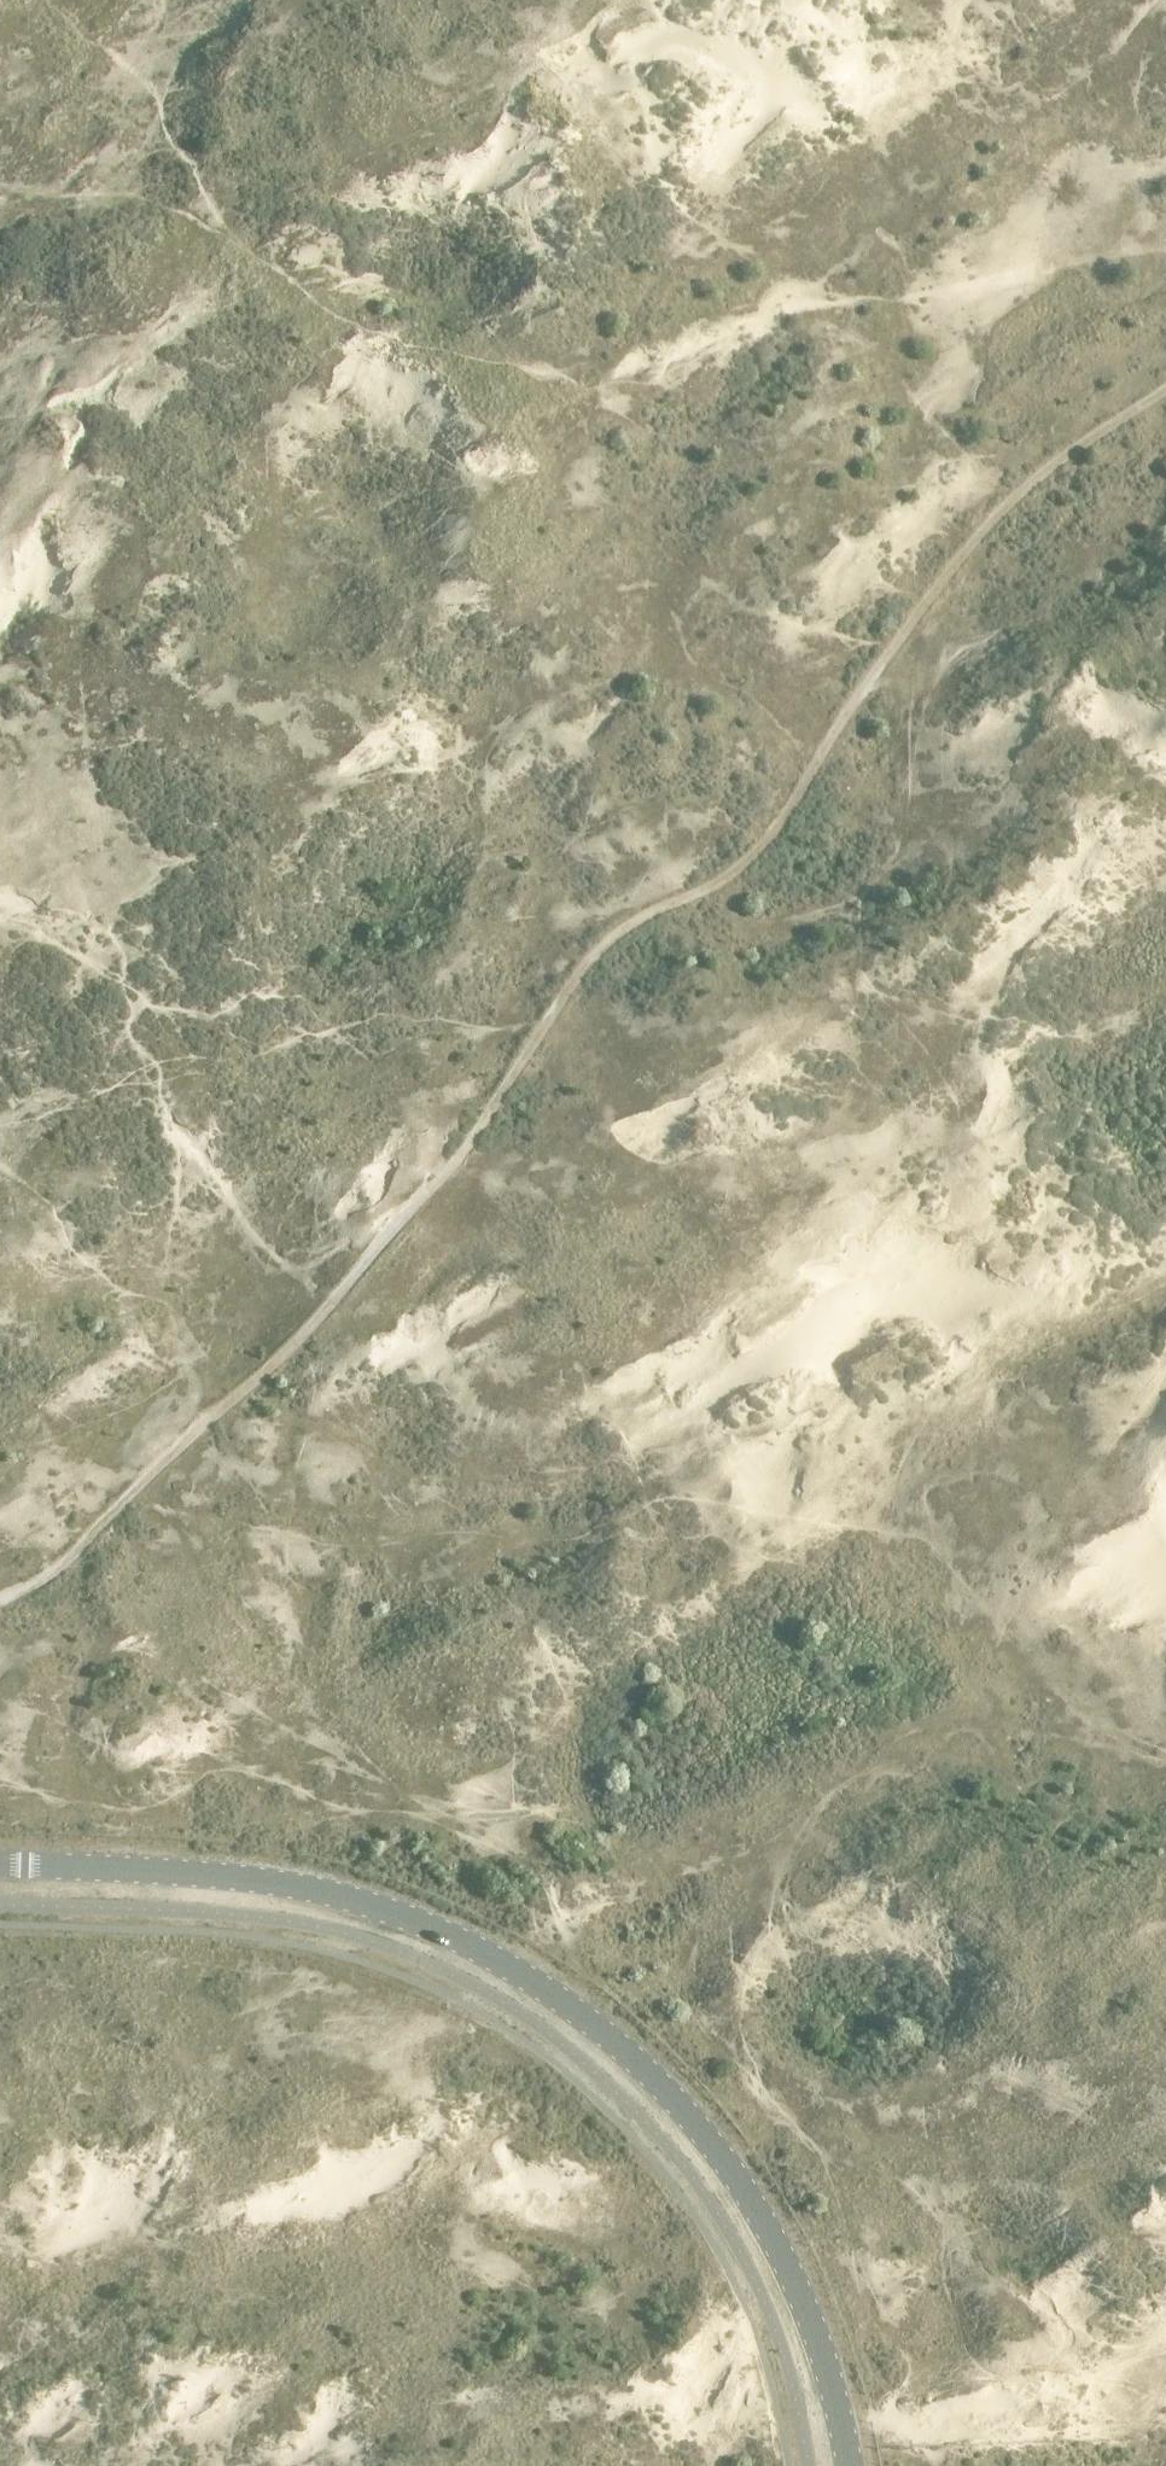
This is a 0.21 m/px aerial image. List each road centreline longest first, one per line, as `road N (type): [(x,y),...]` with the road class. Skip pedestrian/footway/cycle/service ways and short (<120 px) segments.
road 1 (track): [(0,1596),(52,1569),(343,1291),(431,1186),(591,954),(642,914),(710,886),(764,846),(854,700),(965,555),(1027,491),(1165,402)]
road 2 (unclassified): [(851,2465),(815,2327),(768,2227),(679,2107),(574,2008),(438,1929),(315,1888),(191,1871),(0,1865)]

